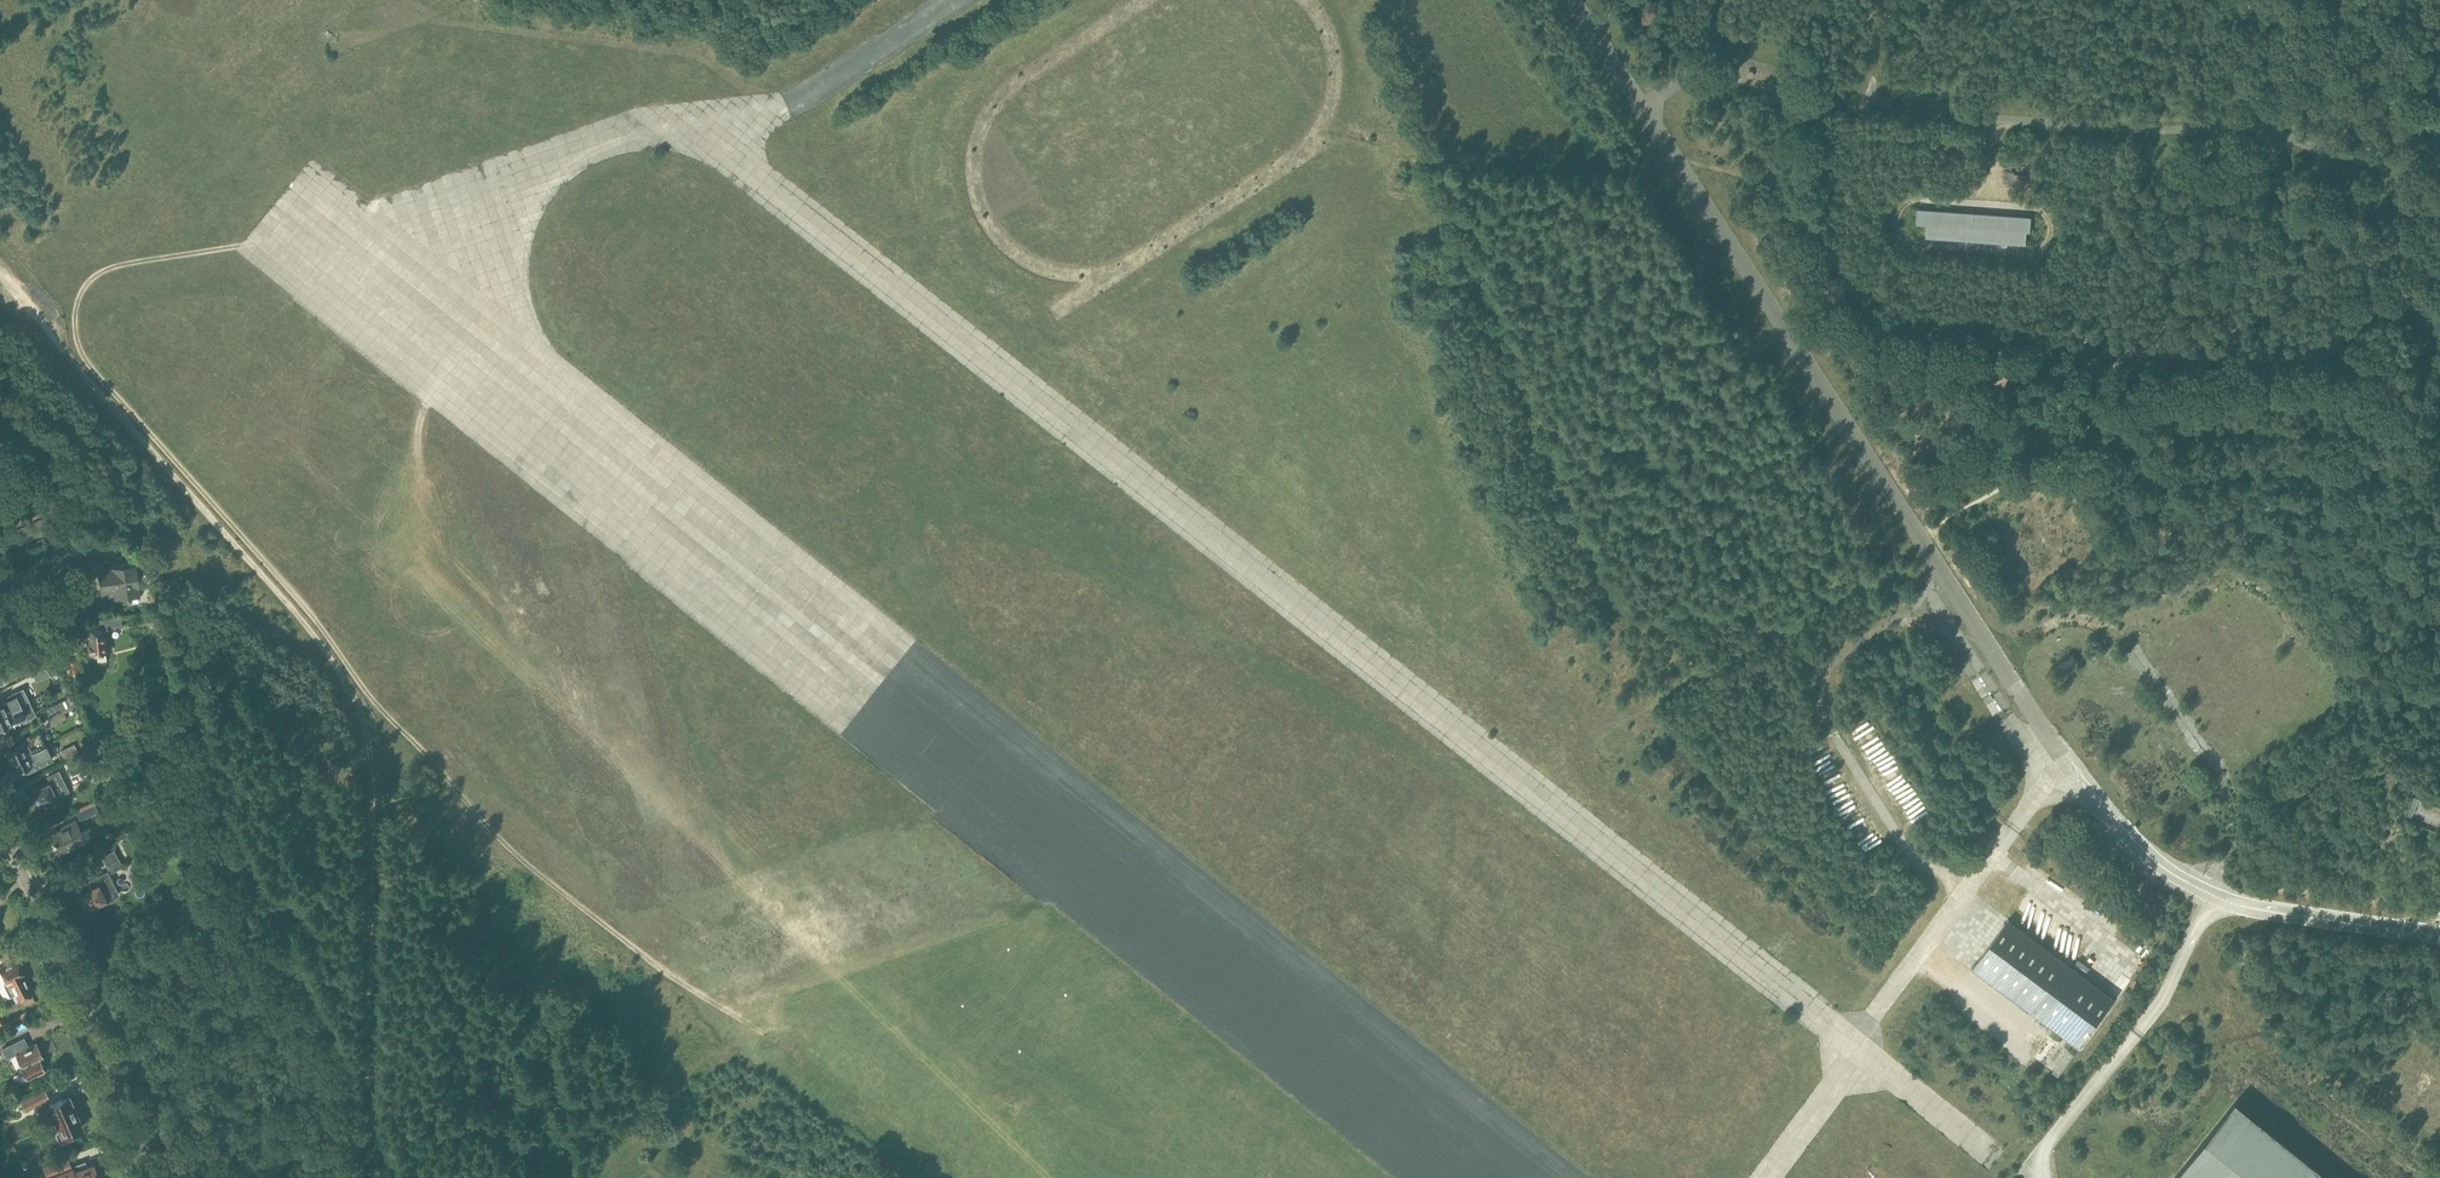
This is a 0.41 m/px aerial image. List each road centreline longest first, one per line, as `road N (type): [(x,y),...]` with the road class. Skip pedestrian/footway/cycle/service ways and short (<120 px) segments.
road 1 (track): [(0,288),(316,633),(348,690),(367,742),(372,806),(369,1062),(418,1177)]
road 2 (residential): [(158,1177),(104,1031),(0,817)]

